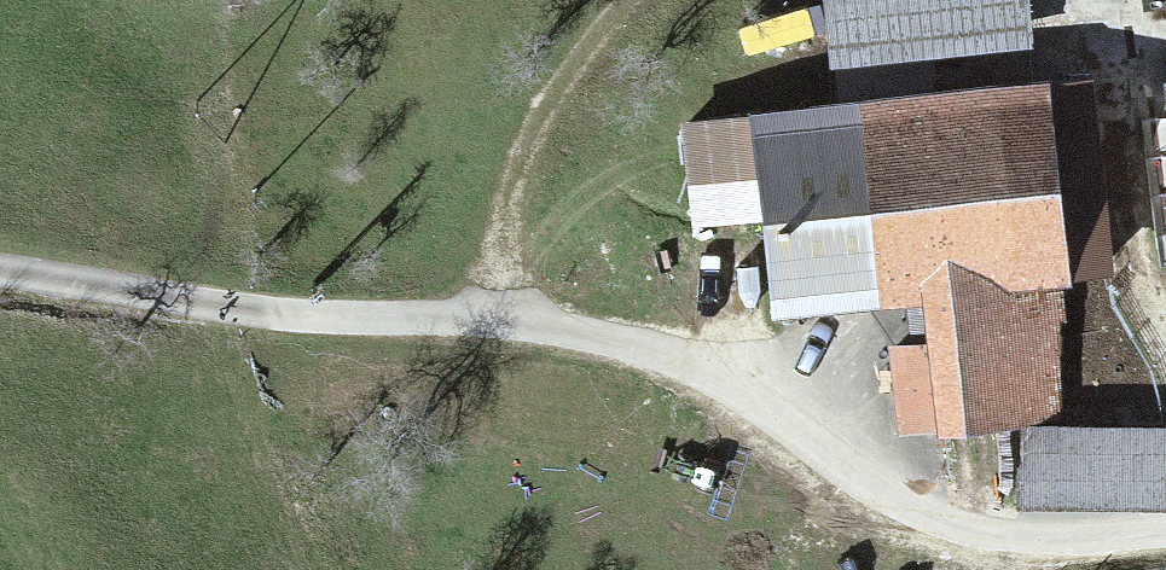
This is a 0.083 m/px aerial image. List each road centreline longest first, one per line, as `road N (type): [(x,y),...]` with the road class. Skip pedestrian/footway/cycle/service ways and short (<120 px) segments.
road 1 (track): [(488,318),(714,385),(924,518),(999,540)]
road 2 (track): [(0,281),(293,321),(488,318)]
road 3 (track): [(488,318),(511,200),(538,134),(574,68),(633,0)]
road 4 (track): [(999,540),(1165,533)]

